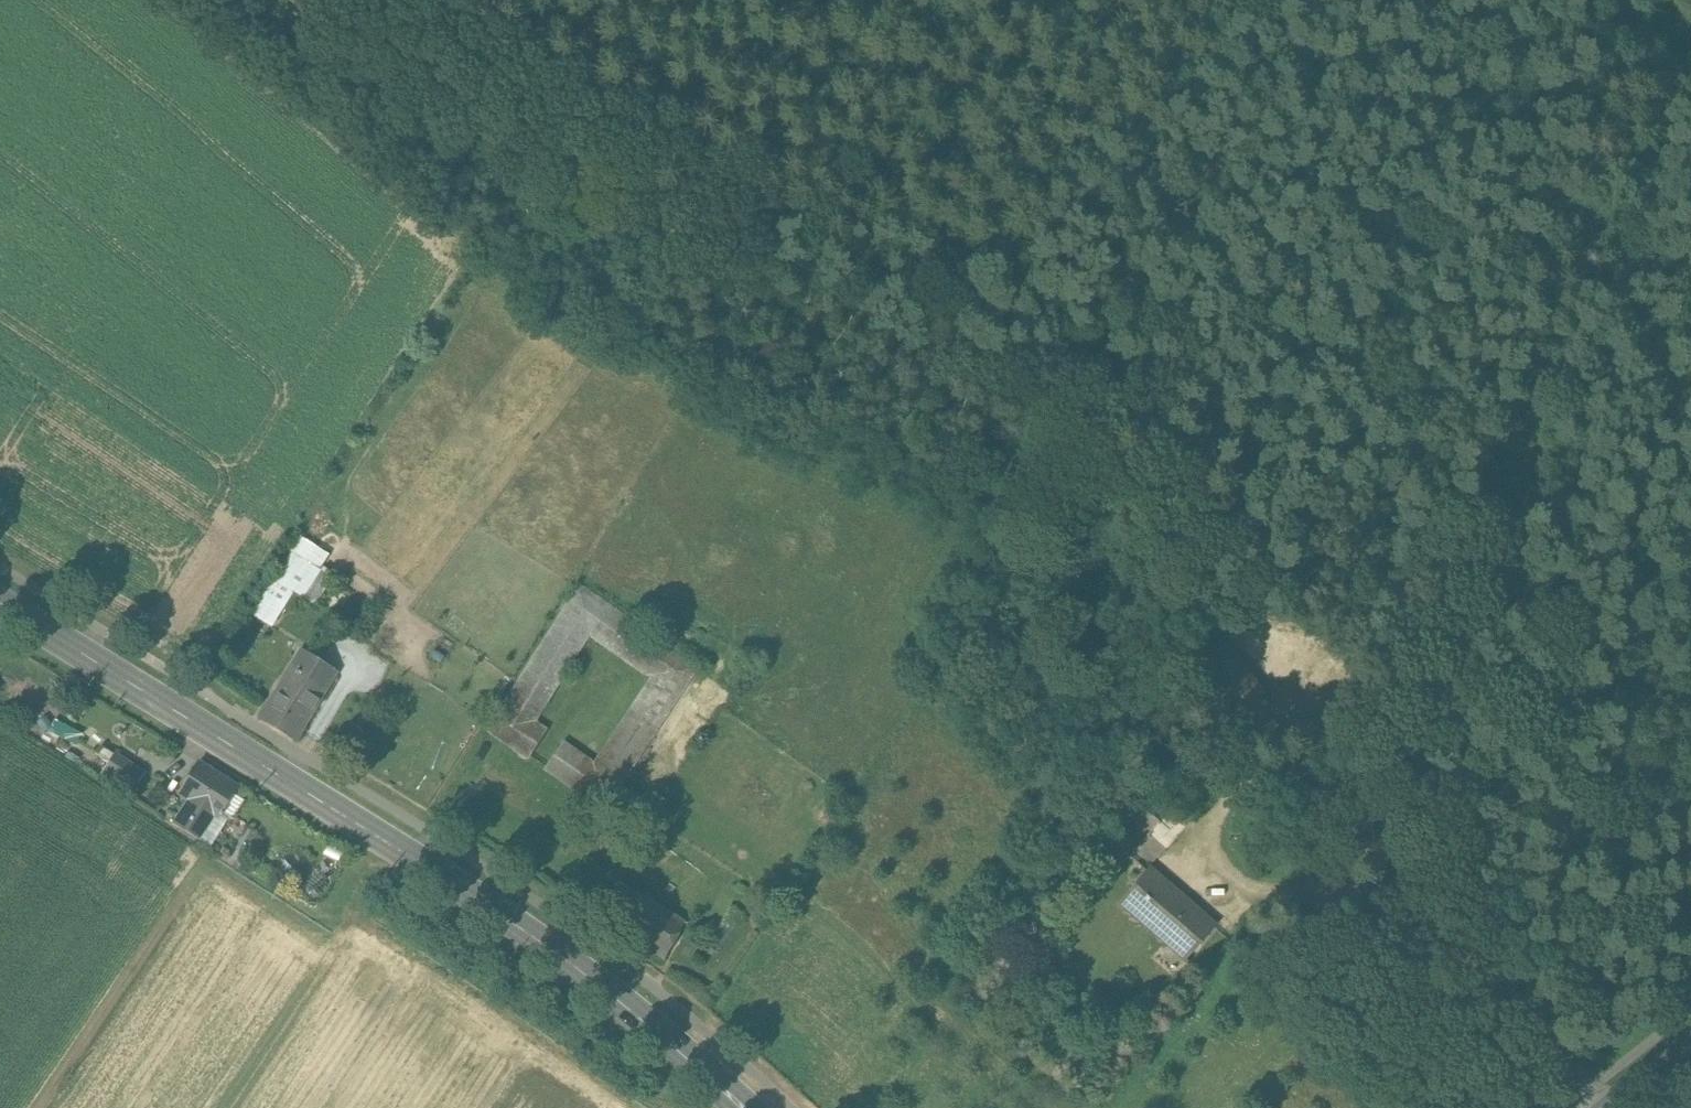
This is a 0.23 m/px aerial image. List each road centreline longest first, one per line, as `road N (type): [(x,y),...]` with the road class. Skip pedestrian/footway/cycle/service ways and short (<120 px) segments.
road 1 (primary): [(748,1107),(622,1004),(402,851),(0,603)]
road 2 (track): [(1621,1105),(1503,956)]

